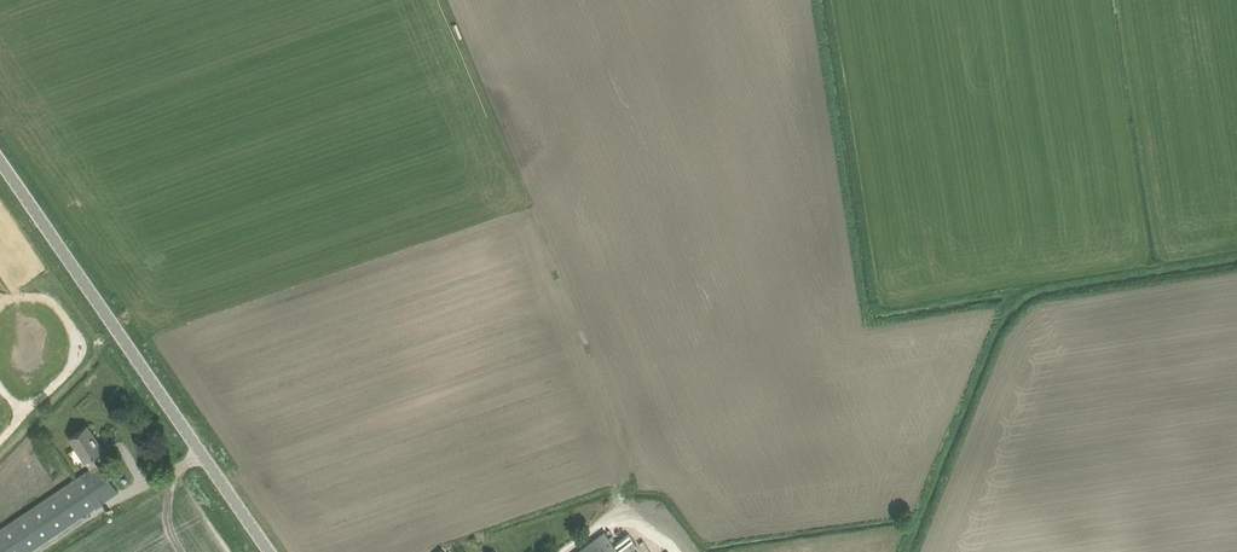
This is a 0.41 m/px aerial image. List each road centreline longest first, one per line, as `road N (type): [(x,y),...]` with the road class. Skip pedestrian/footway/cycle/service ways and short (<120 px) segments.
road 1 (unclassified): [(275,551),(0,155)]
road 2 (track): [(1016,295),(904,551)]

